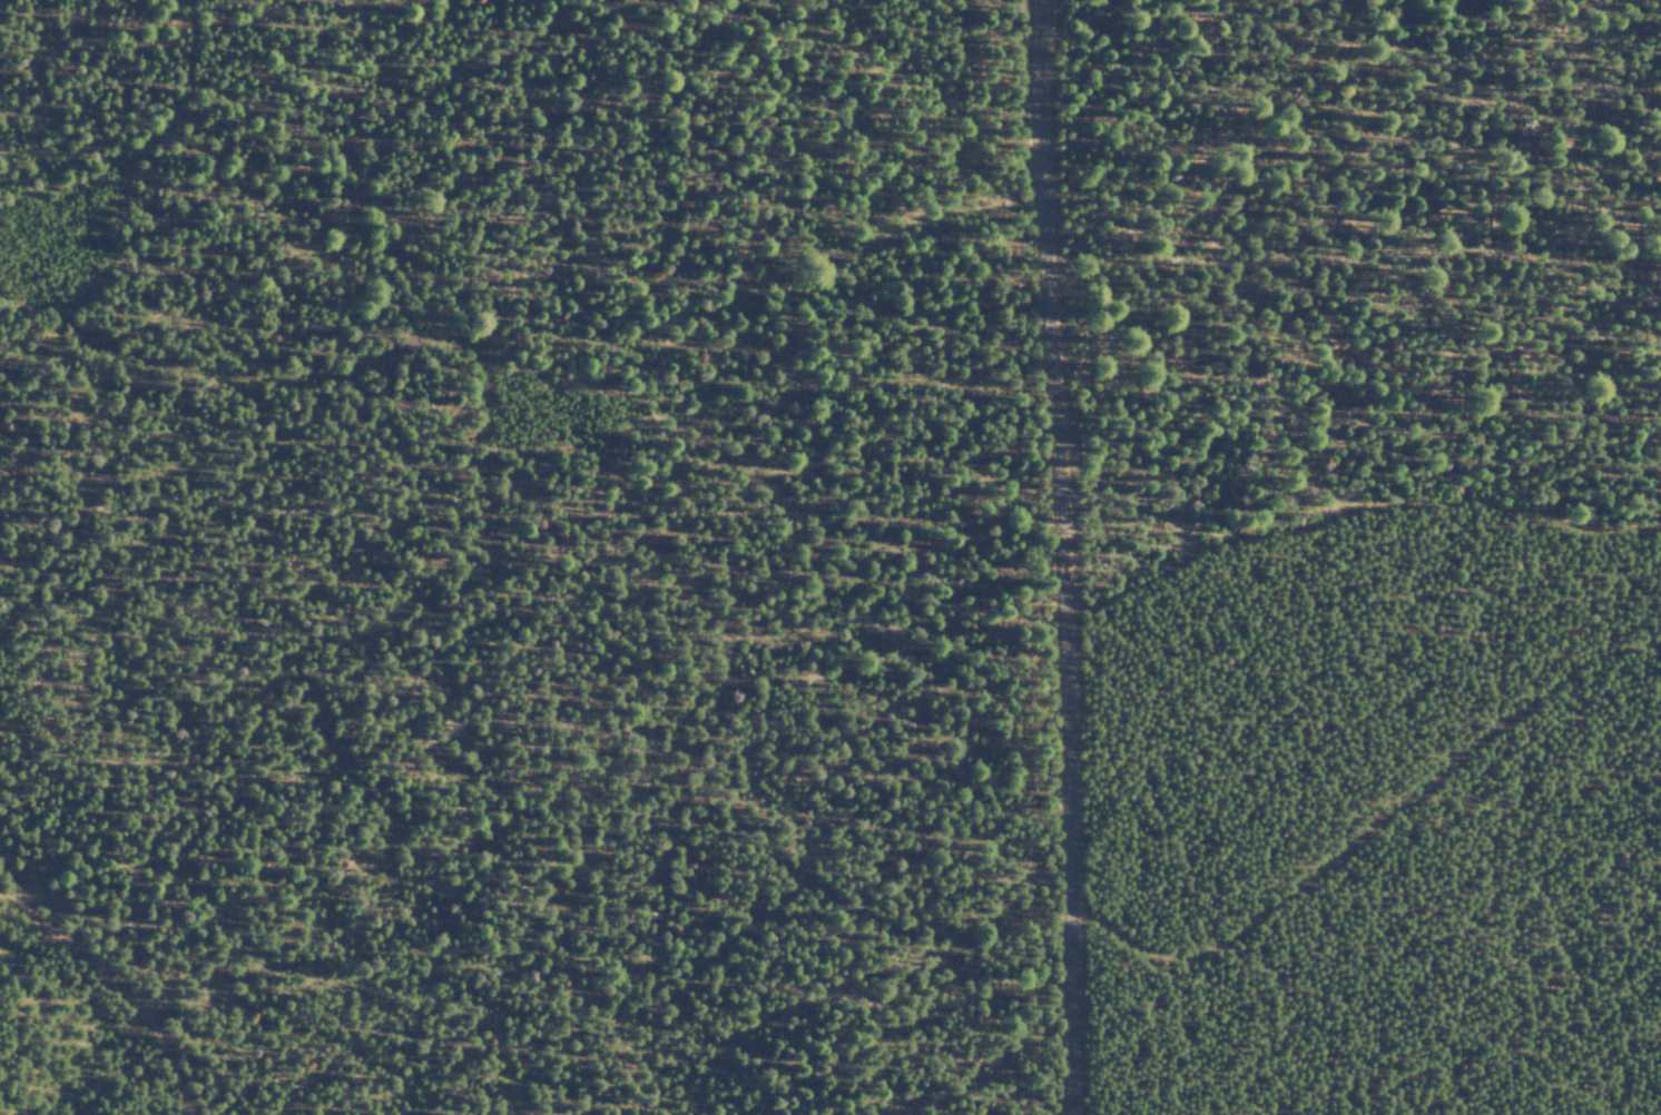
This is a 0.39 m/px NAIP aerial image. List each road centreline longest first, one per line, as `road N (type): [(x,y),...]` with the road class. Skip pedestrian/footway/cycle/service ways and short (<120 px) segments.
road 1 (track): [(181,1114),(99,1030),(28,899),(0,872)]

